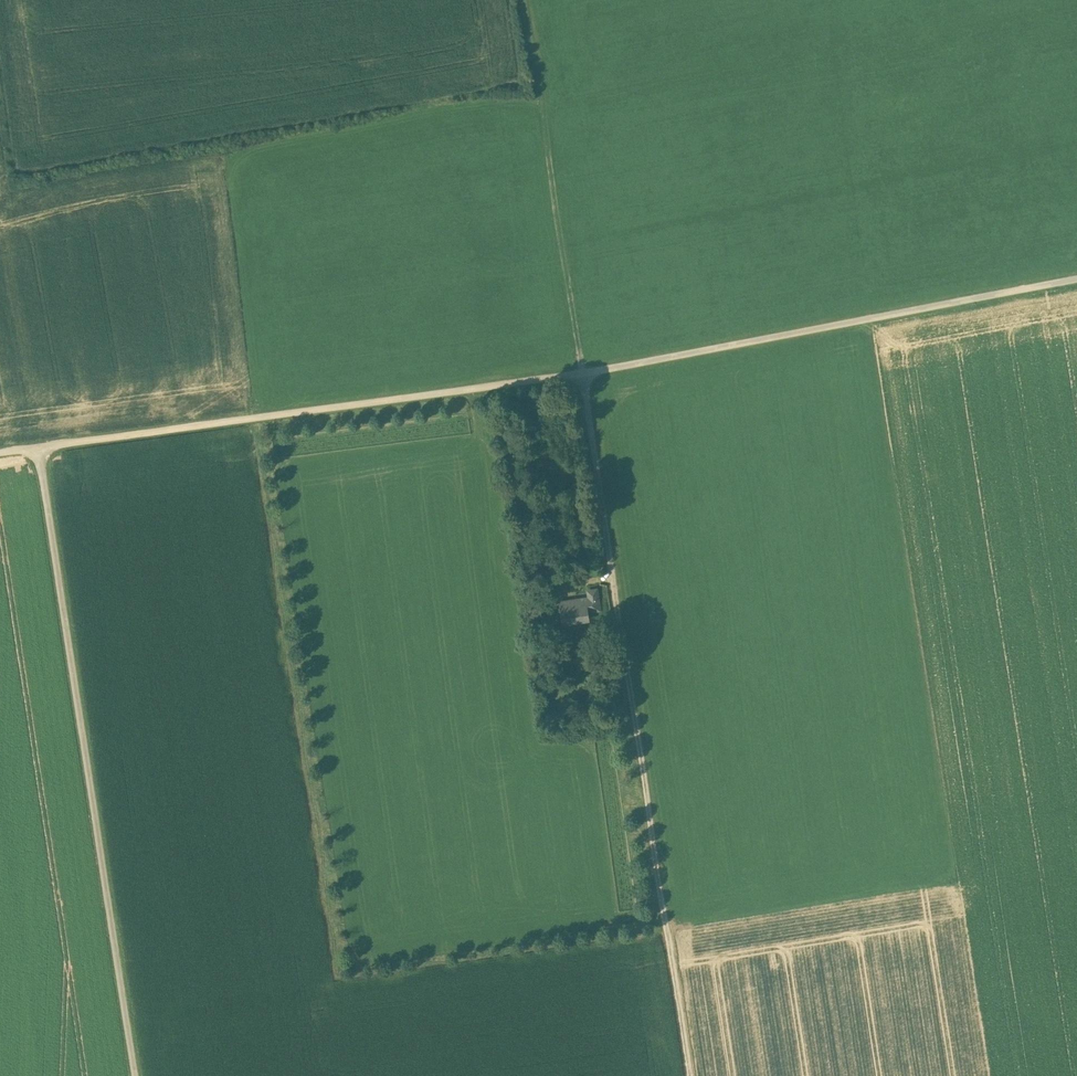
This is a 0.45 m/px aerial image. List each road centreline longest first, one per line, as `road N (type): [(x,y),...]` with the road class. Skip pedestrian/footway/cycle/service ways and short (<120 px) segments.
road 1 (unclassified): [(693,1075),(585,371)]
road 2 (unclassified): [(139,1075),(41,444)]
road 3 (unclassified): [(41,444),(585,371)]
road 4 (unclassified): [(585,371),(1076,276)]
road 5 (track): [(585,371),(530,0)]

